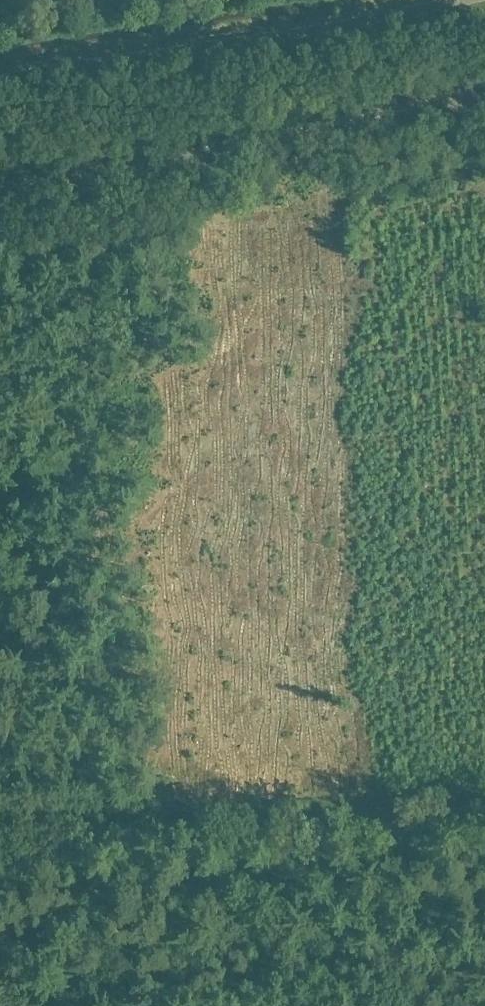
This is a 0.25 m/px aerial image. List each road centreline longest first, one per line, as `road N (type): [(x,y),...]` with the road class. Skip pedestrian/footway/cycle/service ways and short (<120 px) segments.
road 1 (tertiary): [(0,192),(328,134),(484,97)]
road 2 (track): [(0,819),(484,797)]

